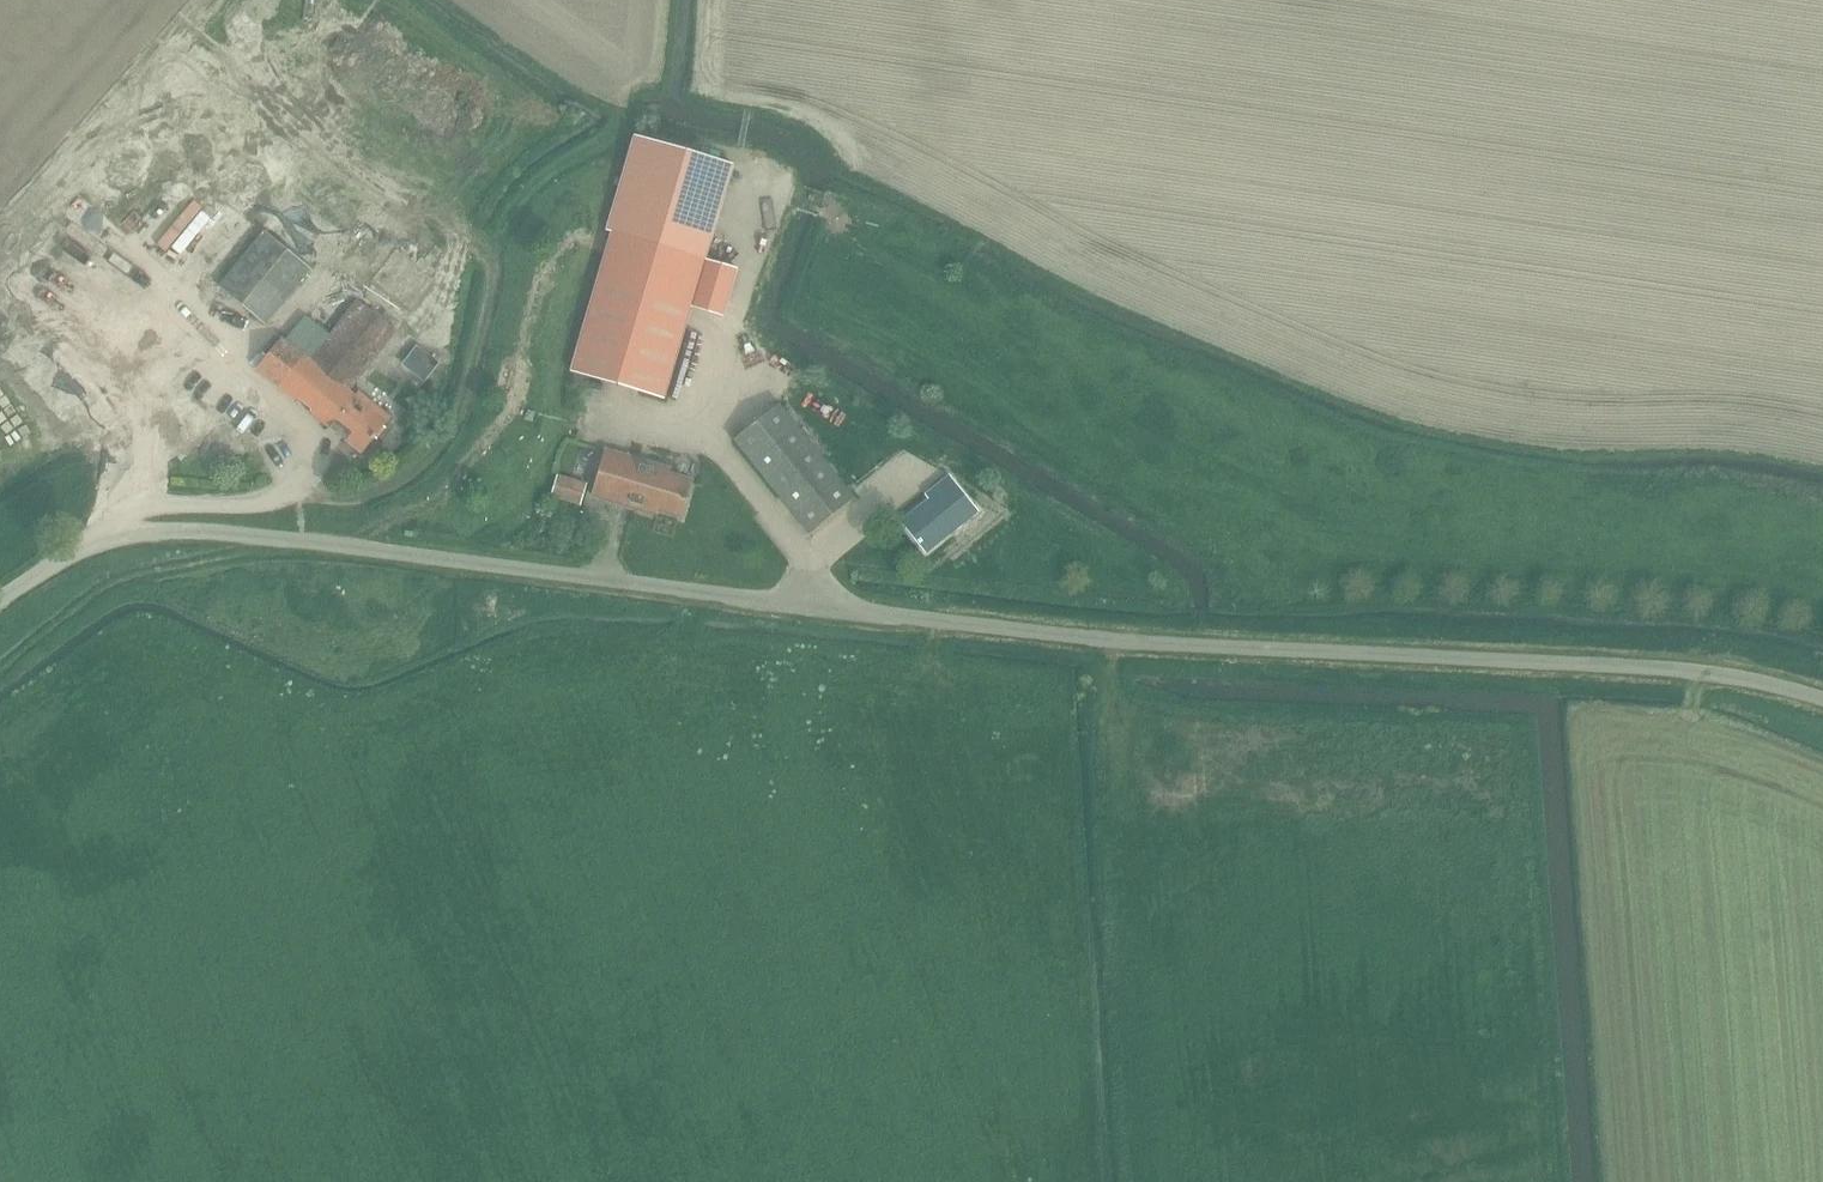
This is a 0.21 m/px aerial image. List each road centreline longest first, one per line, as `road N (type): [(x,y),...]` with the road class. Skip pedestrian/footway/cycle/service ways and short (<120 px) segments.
road 1 (unclassified): [(0,586),(77,536),(130,515),(211,520),(808,607),(1155,641),(1642,668),(1767,684),(1822,701)]

